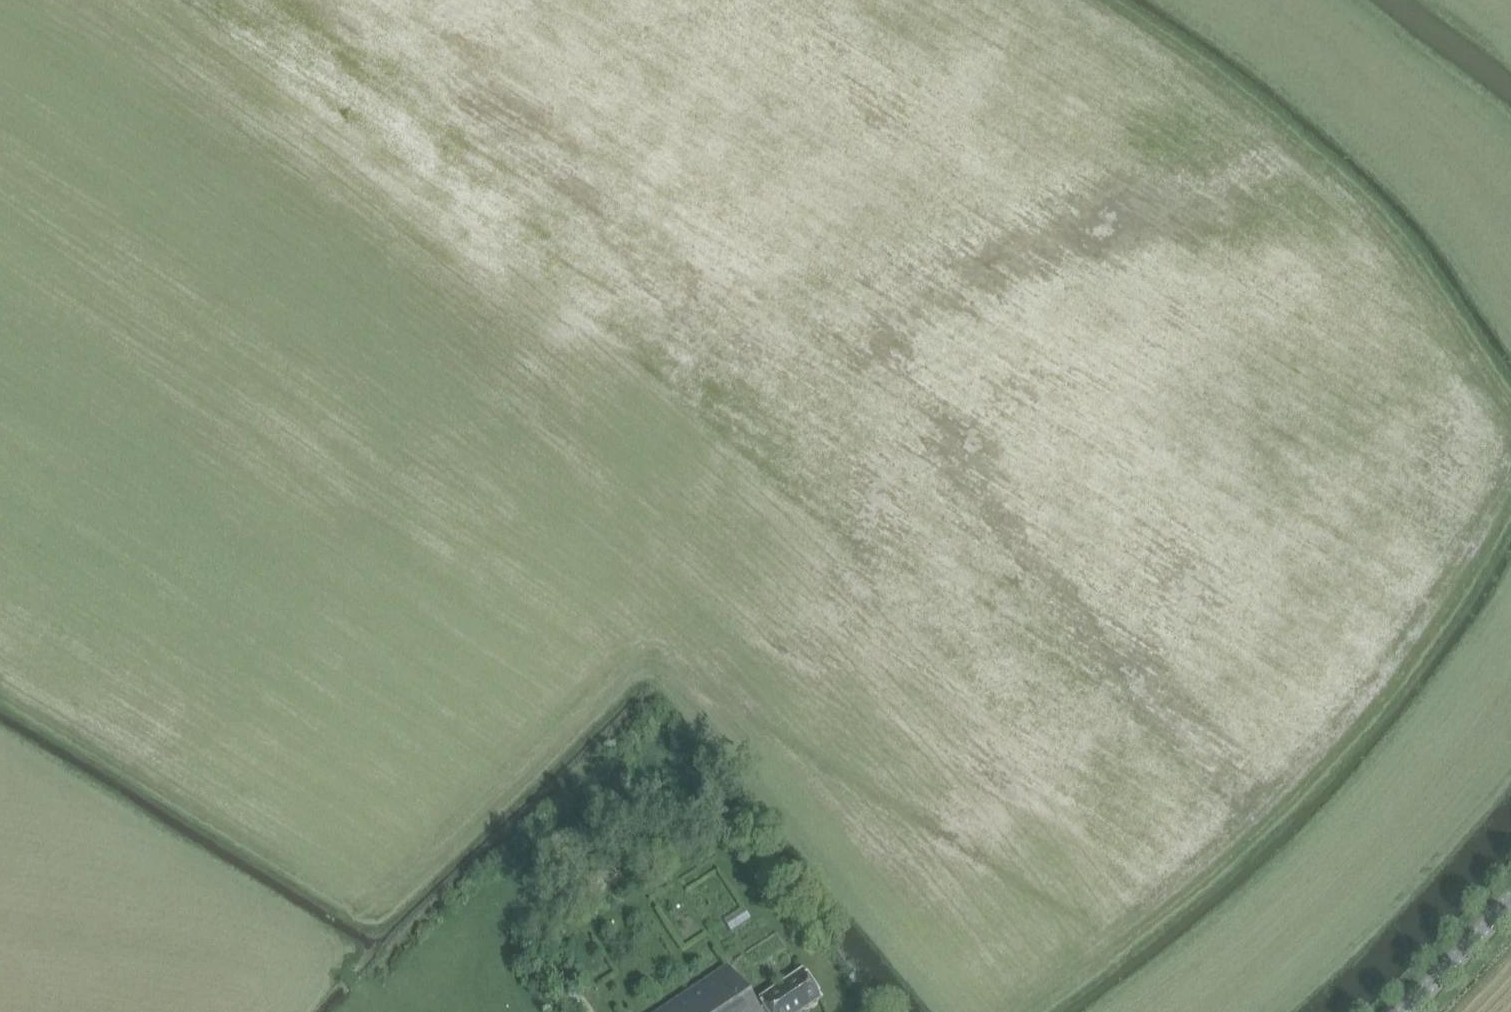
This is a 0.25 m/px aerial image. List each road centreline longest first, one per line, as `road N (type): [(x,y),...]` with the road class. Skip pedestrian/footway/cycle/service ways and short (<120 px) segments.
road 1 (tertiary): [(1402,1011),(1510,898)]

